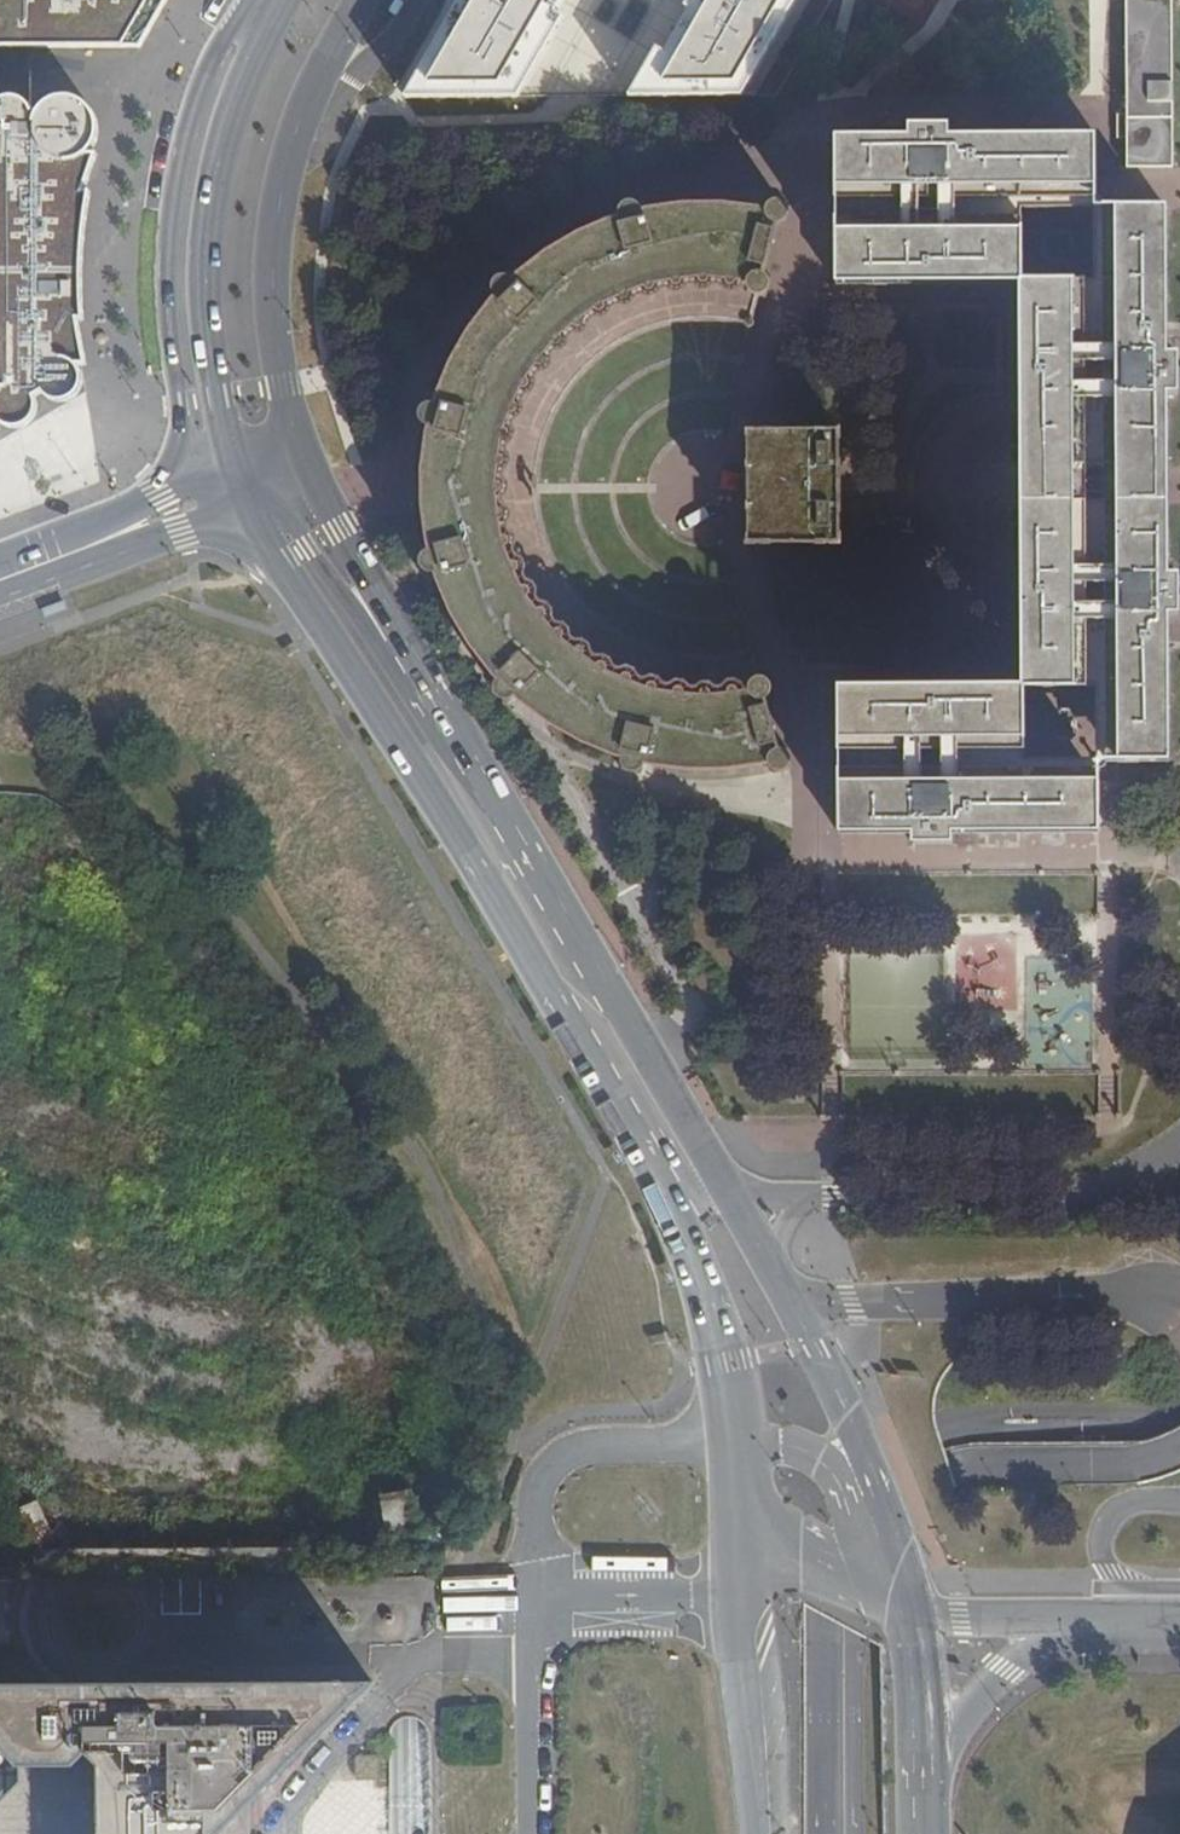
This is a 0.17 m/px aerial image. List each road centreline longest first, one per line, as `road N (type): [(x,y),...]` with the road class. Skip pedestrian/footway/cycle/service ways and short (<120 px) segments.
road 1 (secondary): [(613,991),(348,545),(286,385)]
road 2 (secondary): [(613,991),(551,937),(433,733),(285,506),(239,484)]
road 3 (secondary): [(268,537),(549,999)]
road 4 (secondary): [(244,0),(209,62),(174,191),(166,273),(183,451),(159,495)]
road 5 (secondary): [(283,0),(237,98),(206,242),(202,311),(239,484)]
road 6 (secondary): [(549,999),(672,1231),(712,1369),(718,1446)]
road 7 (secondary): [(908,1610),(868,1480),(735,1201)]
road 8 (unclassified): [(718,1446),(564,1454),(532,1504),(533,1596)]
road 9 (secondary): [(549,999),(603,1031),(689,1168),(735,1201)]
road 10 (unclassified): [(908,1610),(832,1472),(791,1446),(718,1446)]
road 11 (secondary): [(286,385),(273,281),(304,111)]
road 12 (secondary): [(735,1201),(613,991)]
road 13 (secondary): [(730,1596),(750,1833)]
road 14 (unclassified): [(533,1596),(528,1833)]
road 15 (unclassified): [(916,1780),(966,1705),(1075,1619)]
road 16 (unclassified): [(533,1596),(730,1596)]
road 17 (secondary): [(0,599),(179,529)]
road 18 (secondary): [(159,495),(0,557)]
road 19 (secondary): [(916,1780),(908,1610)]
road 20 (unclassified): [(908,1610),(962,1619),(1075,1619)]
road 21 (residential): [(304,111),(394,45),(419,0)]
road 22 (secondary): [(304,111),(360,0)]
road 23 (unclassified): [(796,1557),(908,1610)]

